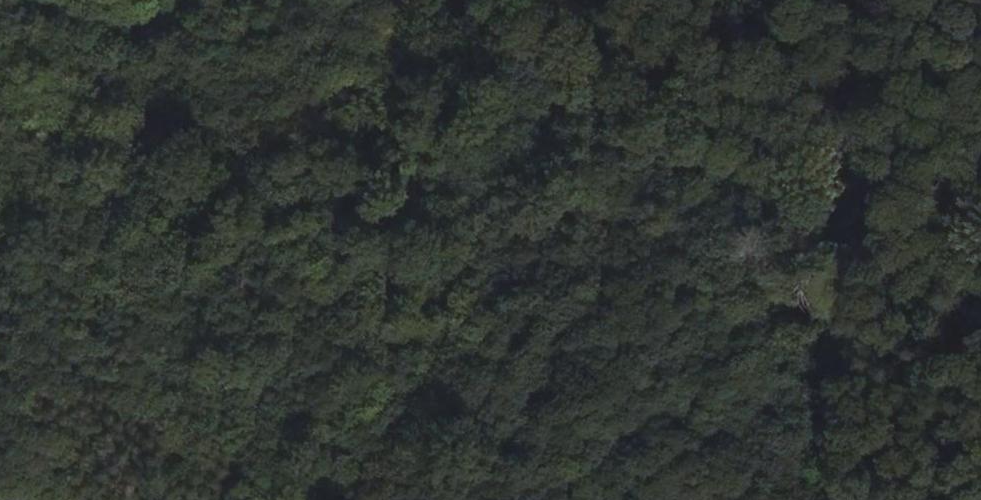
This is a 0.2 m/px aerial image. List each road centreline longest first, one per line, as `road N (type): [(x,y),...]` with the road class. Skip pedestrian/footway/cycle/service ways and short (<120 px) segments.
road 1 (track): [(827,249),(831,499)]
road 2 (track): [(857,12),(827,249)]

